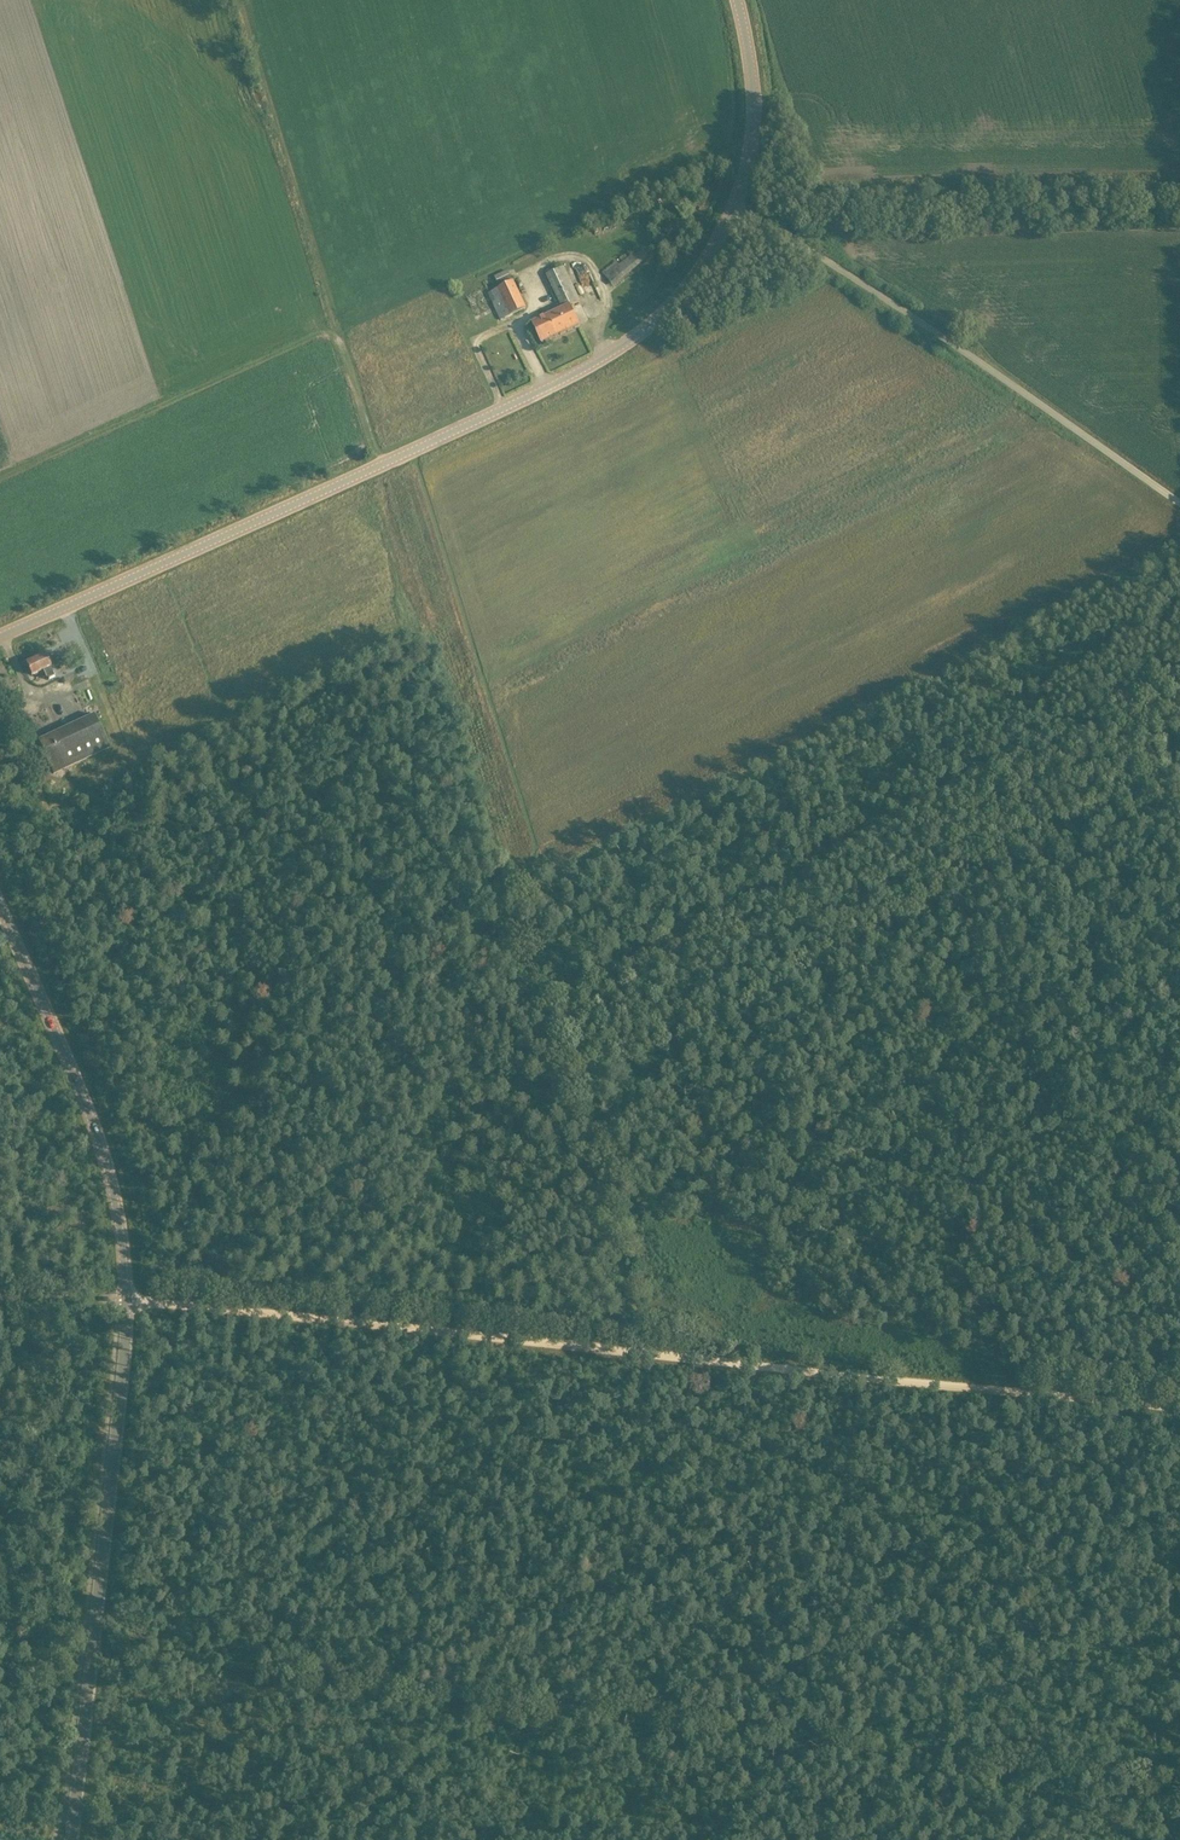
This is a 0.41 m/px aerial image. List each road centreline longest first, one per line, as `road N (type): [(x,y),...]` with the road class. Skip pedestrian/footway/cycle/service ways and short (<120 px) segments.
road 1 (track): [(1179,1407),(126,1304)]
road 2 (tertiary): [(72,1839),(119,1413),(123,1259),(93,1124),(0,902)]
road 3 (tertiary): [(0,638),(566,380),(676,305),(733,216)]
road 4 (unclassified): [(1179,504),(801,245),(733,216)]
road 5 (track): [(377,467),(508,858)]
road 6 (tertiary): [(733,216),(755,125),(739,0)]
road 7 (track): [(126,1304),(0,1298)]

